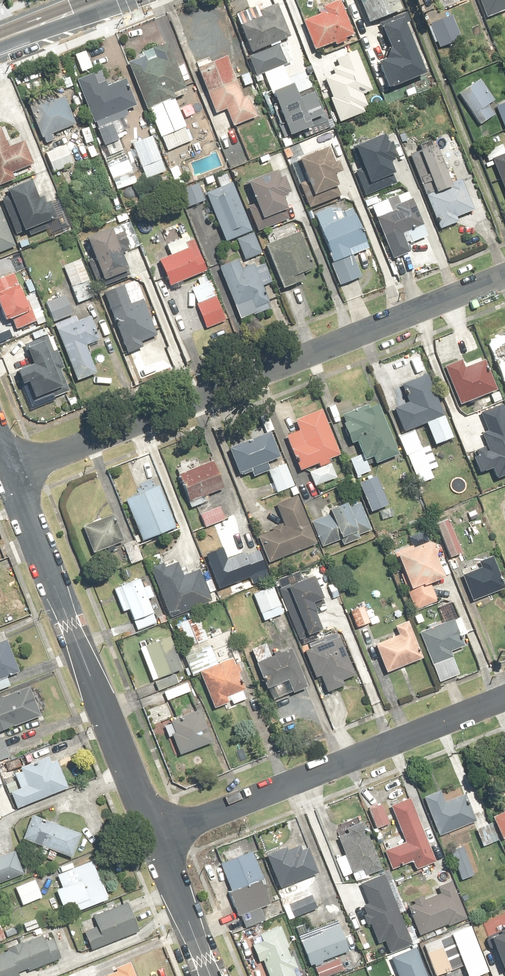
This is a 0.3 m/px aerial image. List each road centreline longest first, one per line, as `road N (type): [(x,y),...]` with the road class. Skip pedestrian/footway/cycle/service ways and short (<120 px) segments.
road 1 (residential): [(13,477),(504,279)]
road 2 (residential): [(158,841),(13,477)]
road 3 (residential): [(158,841),(504,702)]
road 4 (residential): [(209,975),(158,841)]

